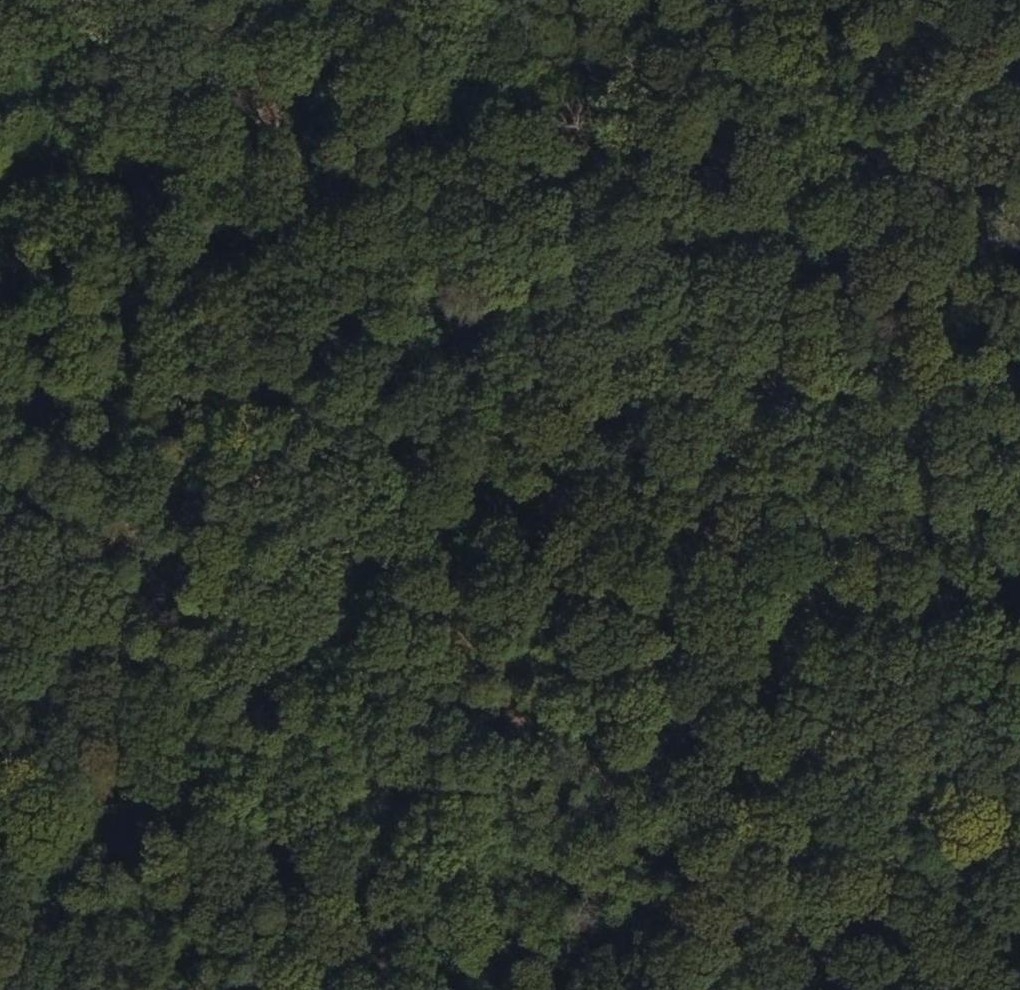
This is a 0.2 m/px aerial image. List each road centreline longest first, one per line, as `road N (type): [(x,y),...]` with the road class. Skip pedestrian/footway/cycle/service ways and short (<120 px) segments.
road 1 (track): [(872,989),(786,0)]
road 2 (track): [(0,541),(405,989)]
road 3 (track): [(0,115),(109,0)]

